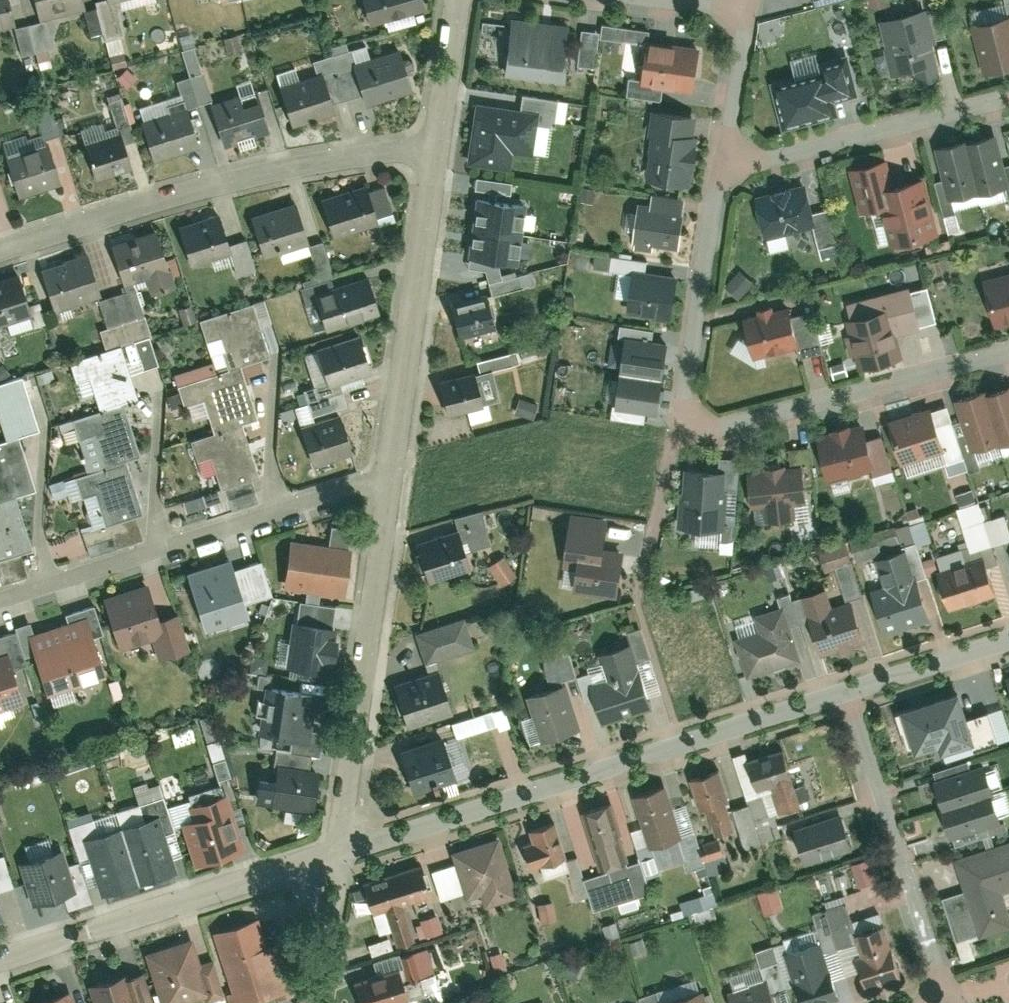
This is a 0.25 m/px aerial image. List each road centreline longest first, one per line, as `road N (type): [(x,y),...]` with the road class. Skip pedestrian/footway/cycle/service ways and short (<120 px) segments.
road 1 (residential): [(1008,348),(681,433),(719,168)]
road 2 (residential): [(337,847),(849,685)]
road 3 (residential): [(0,250),(267,169),(437,143)]
road 4 (residential): [(0,597),(390,472)]
road 5 (residential): [(337,847),(390,472)]
road 6 (residential): [(0,954),(337,847)]
road 7 (residential): [(938,1002),(949,999),(849,685)]
road 8 (residential): [(390,472),(437,143)]
road 9 (residential): [(1008,95),(719,168)]
road 10 (residential): [(719,168),(746,3)]
road 11 (residential): [(849,685),(1008,634)]
road 12 (residential): [(337,847),(315,1002)]
road 13 (residential): [(437,143),(458,0)]

